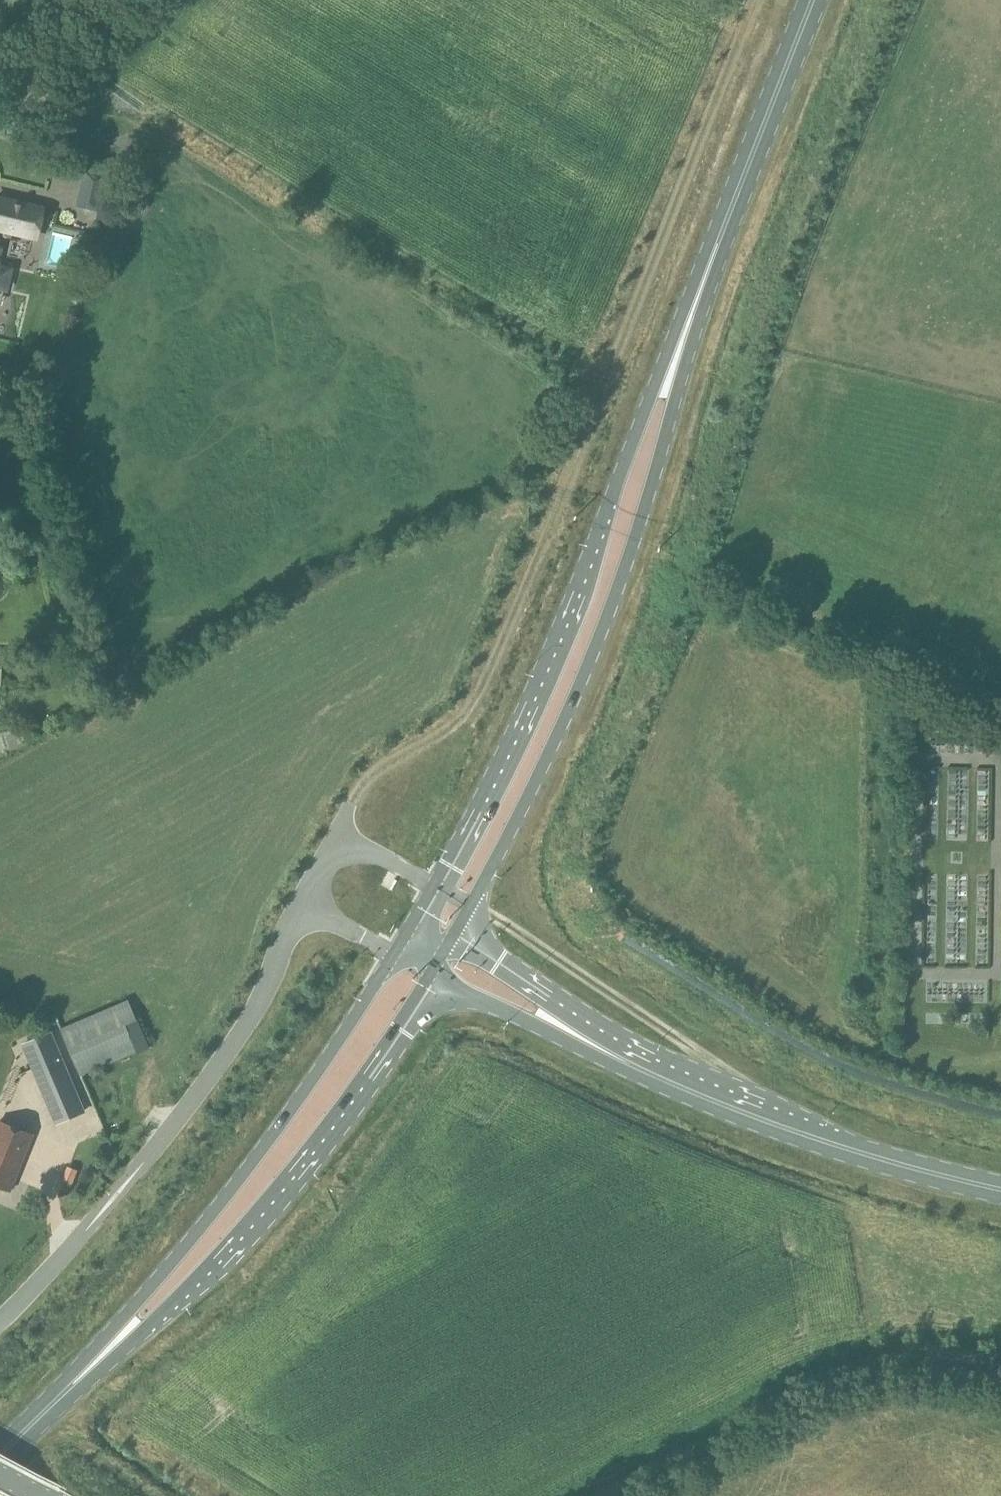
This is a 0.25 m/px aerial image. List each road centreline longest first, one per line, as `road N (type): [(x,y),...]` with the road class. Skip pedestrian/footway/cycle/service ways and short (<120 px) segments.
road 1 (track): [(756,0),(474,705),(446,732),(368,777),(337,834)]
road 2 (primary): [(470,905),(572,704),(614,596),(668,425),(685,329)]
road 3 (primary): [(685,329),(634,430),(534,690),(436,886)]
road 4 (unclassified): [(299,909),(258,1006),(204,1083),(0,1323)]
road 5 (primary): [(109,1352),(227,1247),(317,1140),(430,974)]
road 6 (primary): [(395,953),(281,1122),(109,1352)]
road 7 (secondary): [(430,974),(675,1092),(805,1141),(869,1154)]
road 8 (unclassified): [(771,1105),(470,905)]
road 9 (secondary): [(771,1105),(617,1038),(454,935)]
road 10 (primary): [(685,329),(812,0)]
road 11 (unclassified): [(436,886),(337,834),(299,909)]
road 12 (primary): [(0,1454),(109,1352)]
road 13 (secondary): [(869,1154),(1000,1186)]

